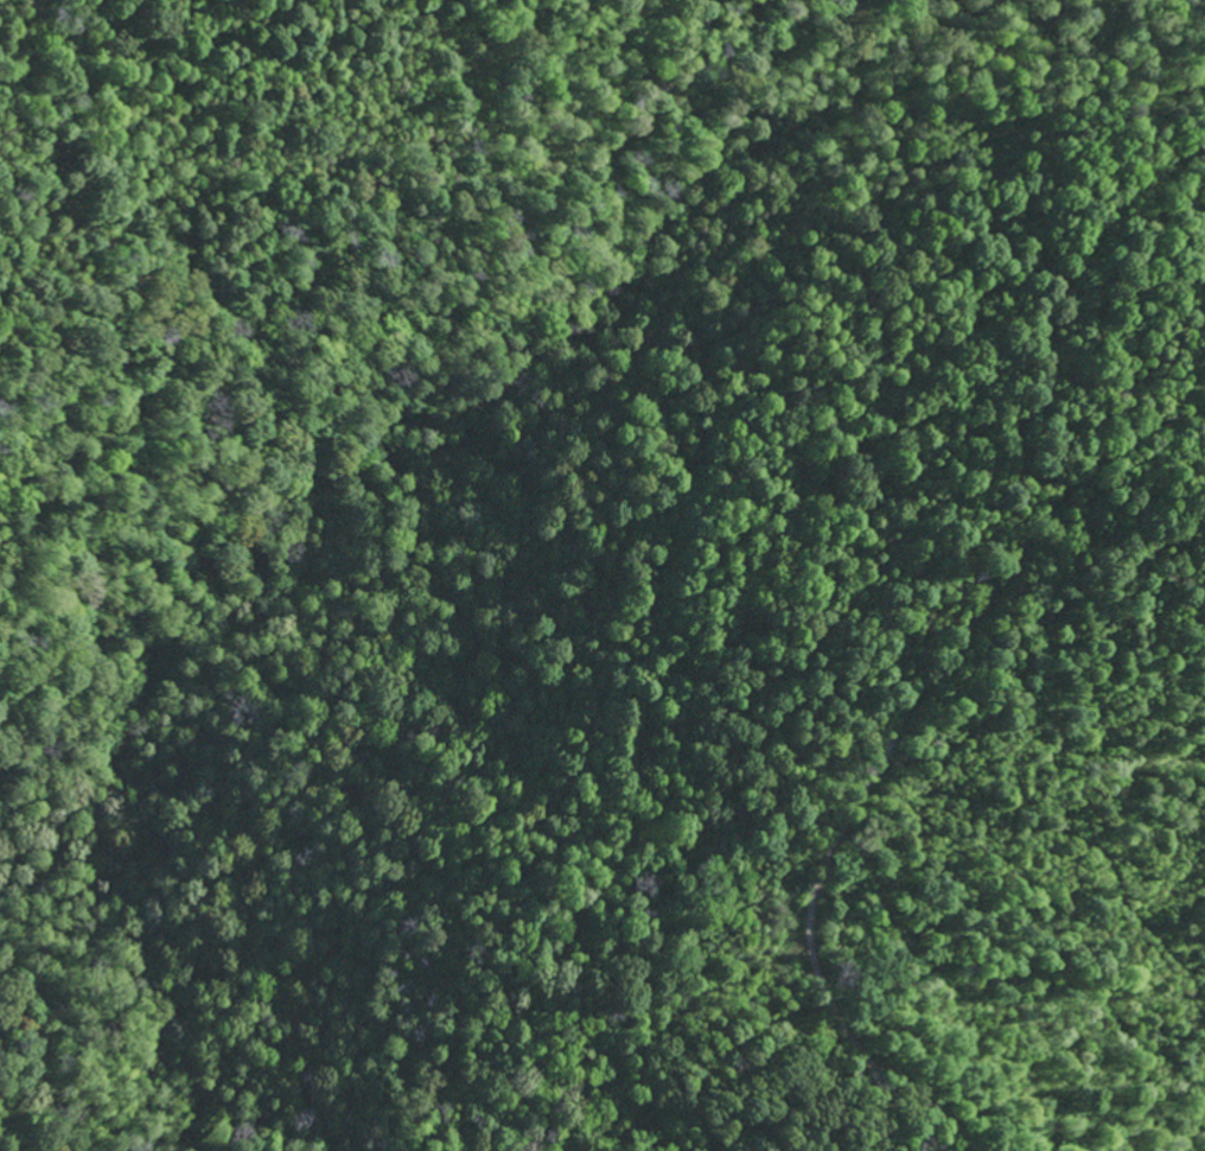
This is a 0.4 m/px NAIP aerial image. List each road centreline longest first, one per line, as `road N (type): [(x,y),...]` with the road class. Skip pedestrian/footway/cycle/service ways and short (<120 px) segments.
road 1 (residential): [(976,1150),(865,1051),(836,1013),(816,950),(821,885),(923,691),(974,634),(1065,502),(1107,458),(1161,433),(1204,425)]

